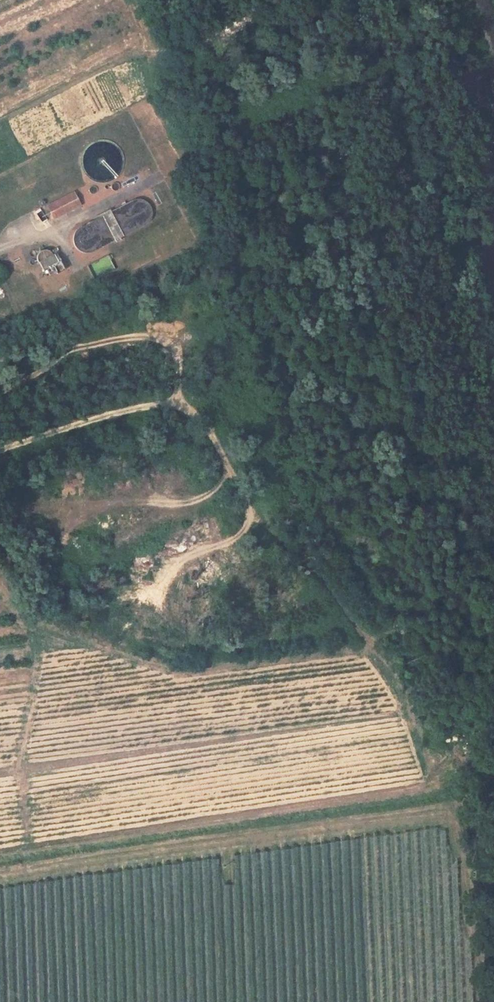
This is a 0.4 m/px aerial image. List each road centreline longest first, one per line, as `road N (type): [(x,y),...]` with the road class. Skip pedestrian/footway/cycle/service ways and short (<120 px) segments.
road 1 (track): [(410,715),(316,575),(263,525),(204,421),(180,409),(113,411),(0,450)]
road 2 (track): [(0,586),(32,626),(171,675),(305,657),(378,663)]
road 3 (track): [(0,117),(145,47)]

